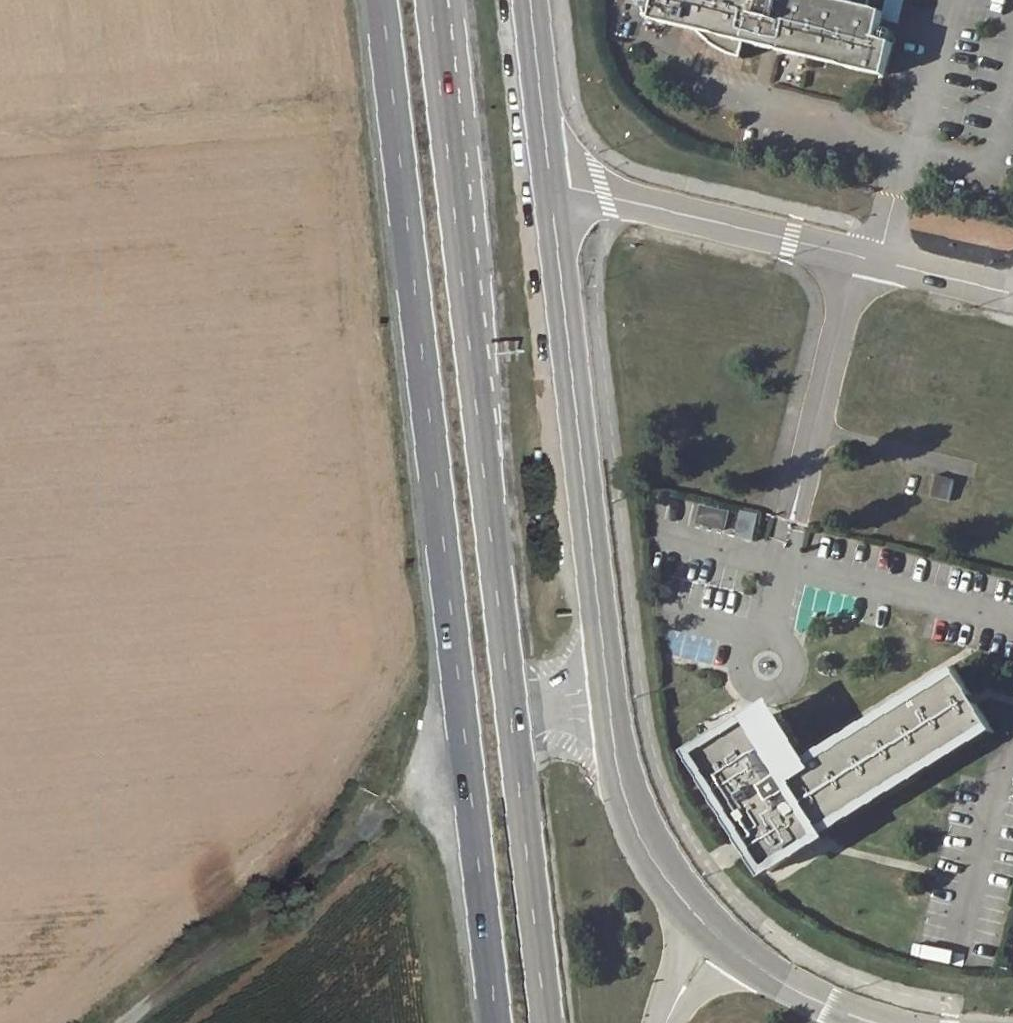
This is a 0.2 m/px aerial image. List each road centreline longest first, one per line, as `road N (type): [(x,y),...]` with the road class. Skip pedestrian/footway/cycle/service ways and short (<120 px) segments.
road 1 (trunk): [(380,0),(496,1022)]
road 2 (trunk): [(545,1022),(430,0)]
road 3 (unclassified): [(549,185),(613,744),(630,817),(667,883),(716,936),(782,981),(874,1022)]
road 4 (residential): [(1012,296),(549,185)]
road 5 (track): [(118,1022),(465,746)]
road 6 (unclassified): [(531,0),(549,185)]

